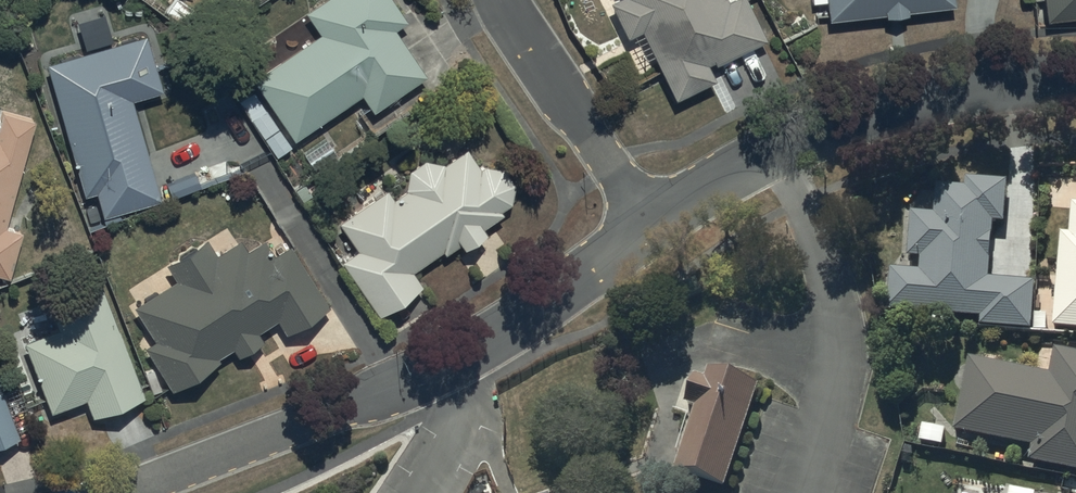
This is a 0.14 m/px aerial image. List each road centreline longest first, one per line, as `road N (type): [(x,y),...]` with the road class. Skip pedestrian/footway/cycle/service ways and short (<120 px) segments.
road 1 (residential): [(123,492),(458,361),(653,224)]
road 2 (residential): [(653,224),(721,181),(850,123),(997,89),(1075,88)]
road 3 (residential): [(653,224),(502,0)]

